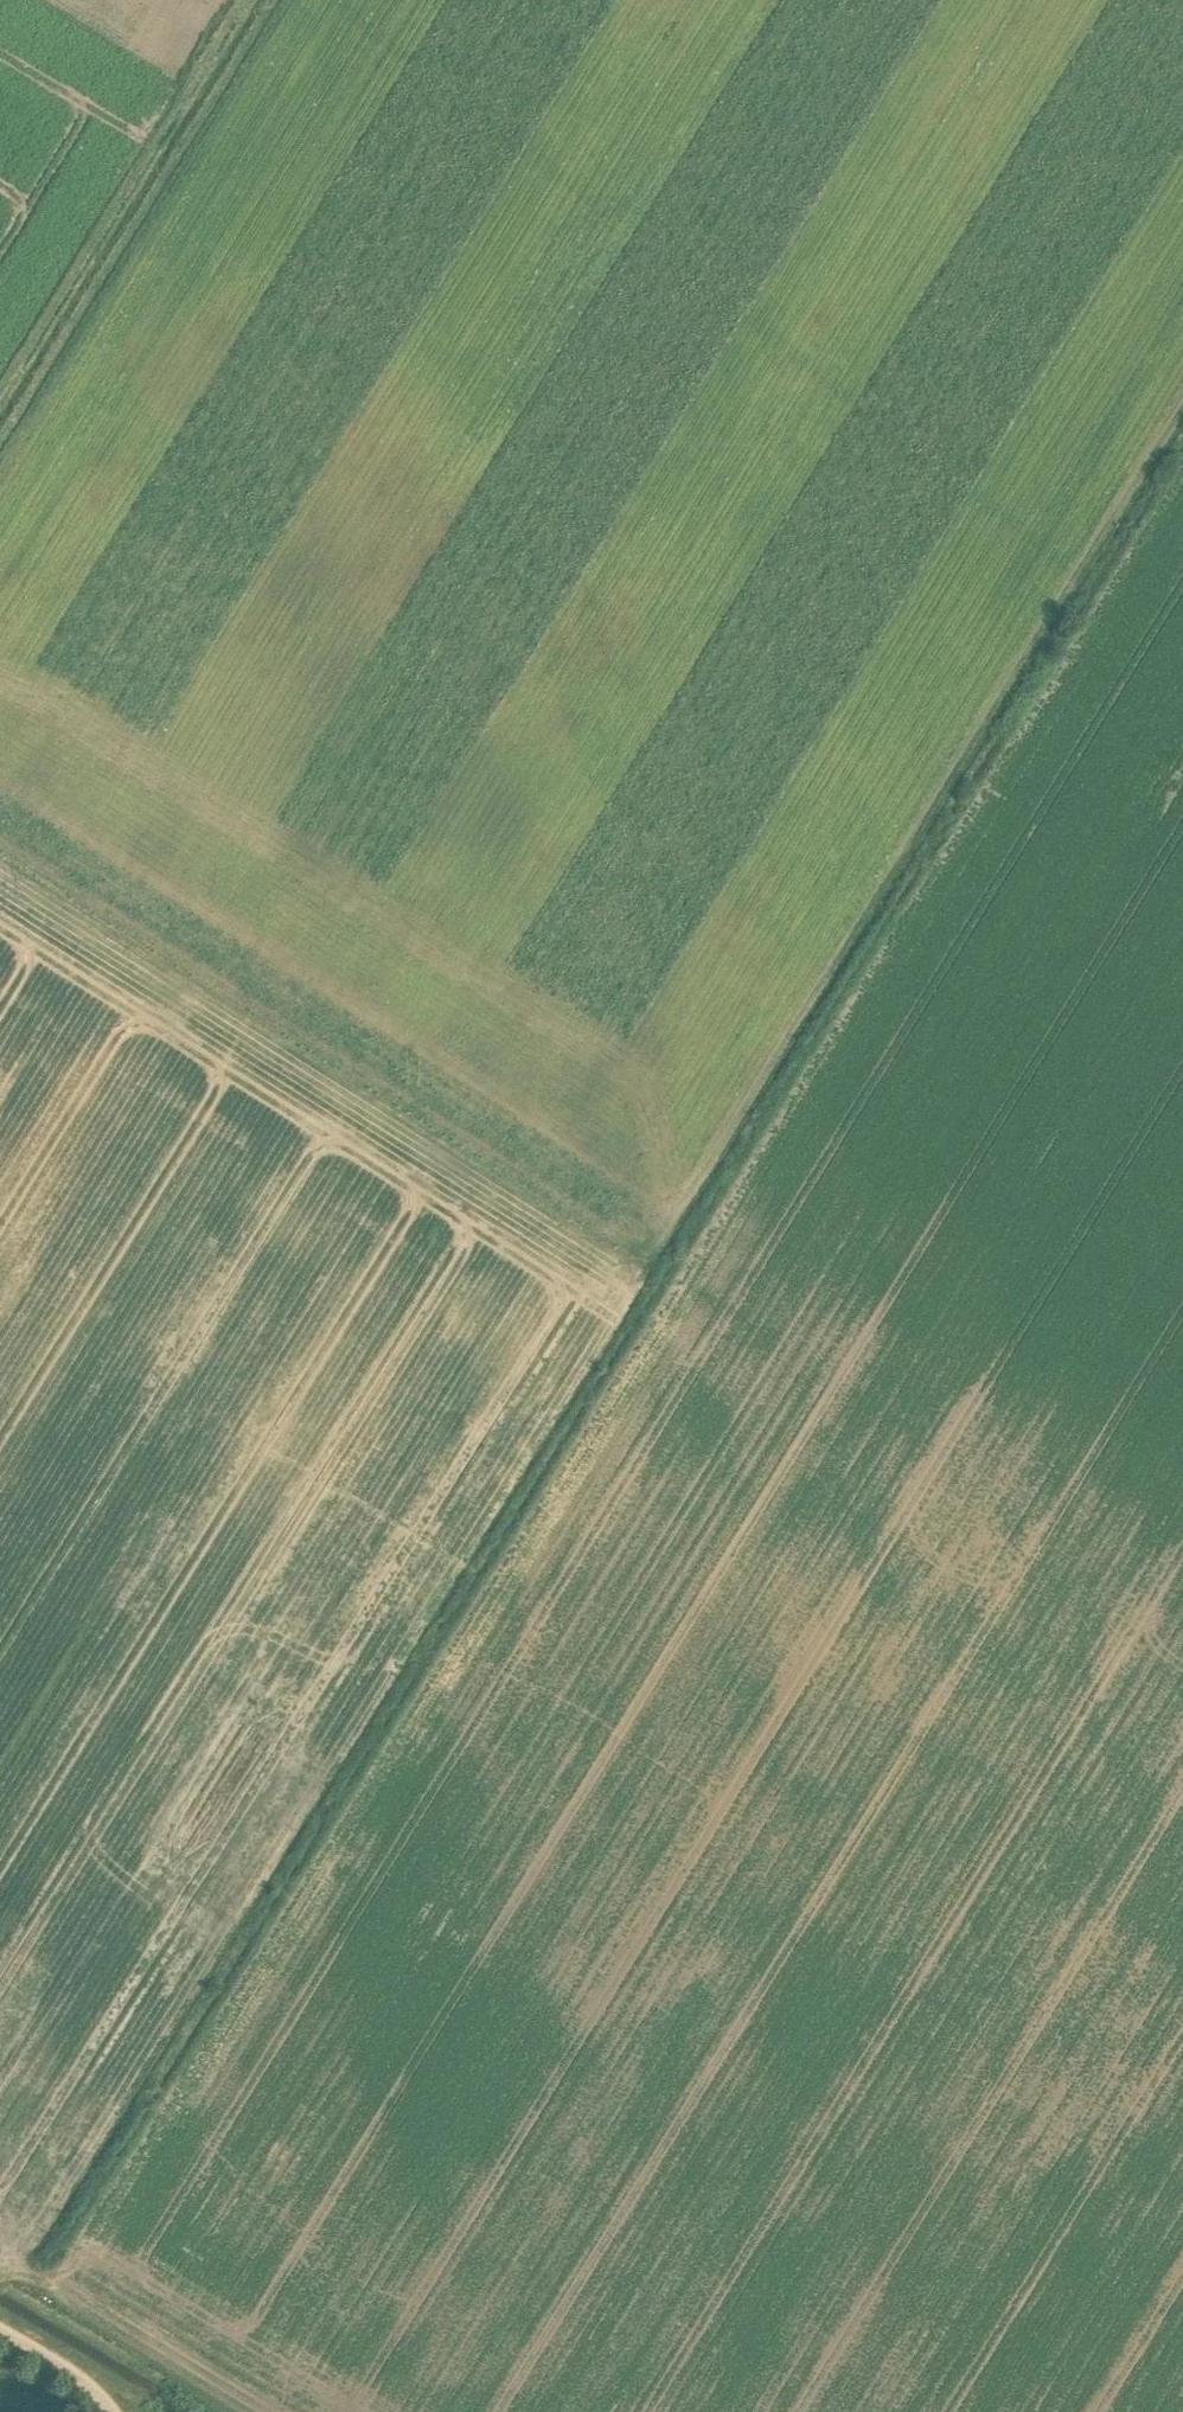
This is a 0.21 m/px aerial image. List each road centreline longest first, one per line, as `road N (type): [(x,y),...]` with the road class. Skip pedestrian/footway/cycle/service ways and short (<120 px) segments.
road 1 (track): [(0,2331),(108,2395),(118,2411)]

